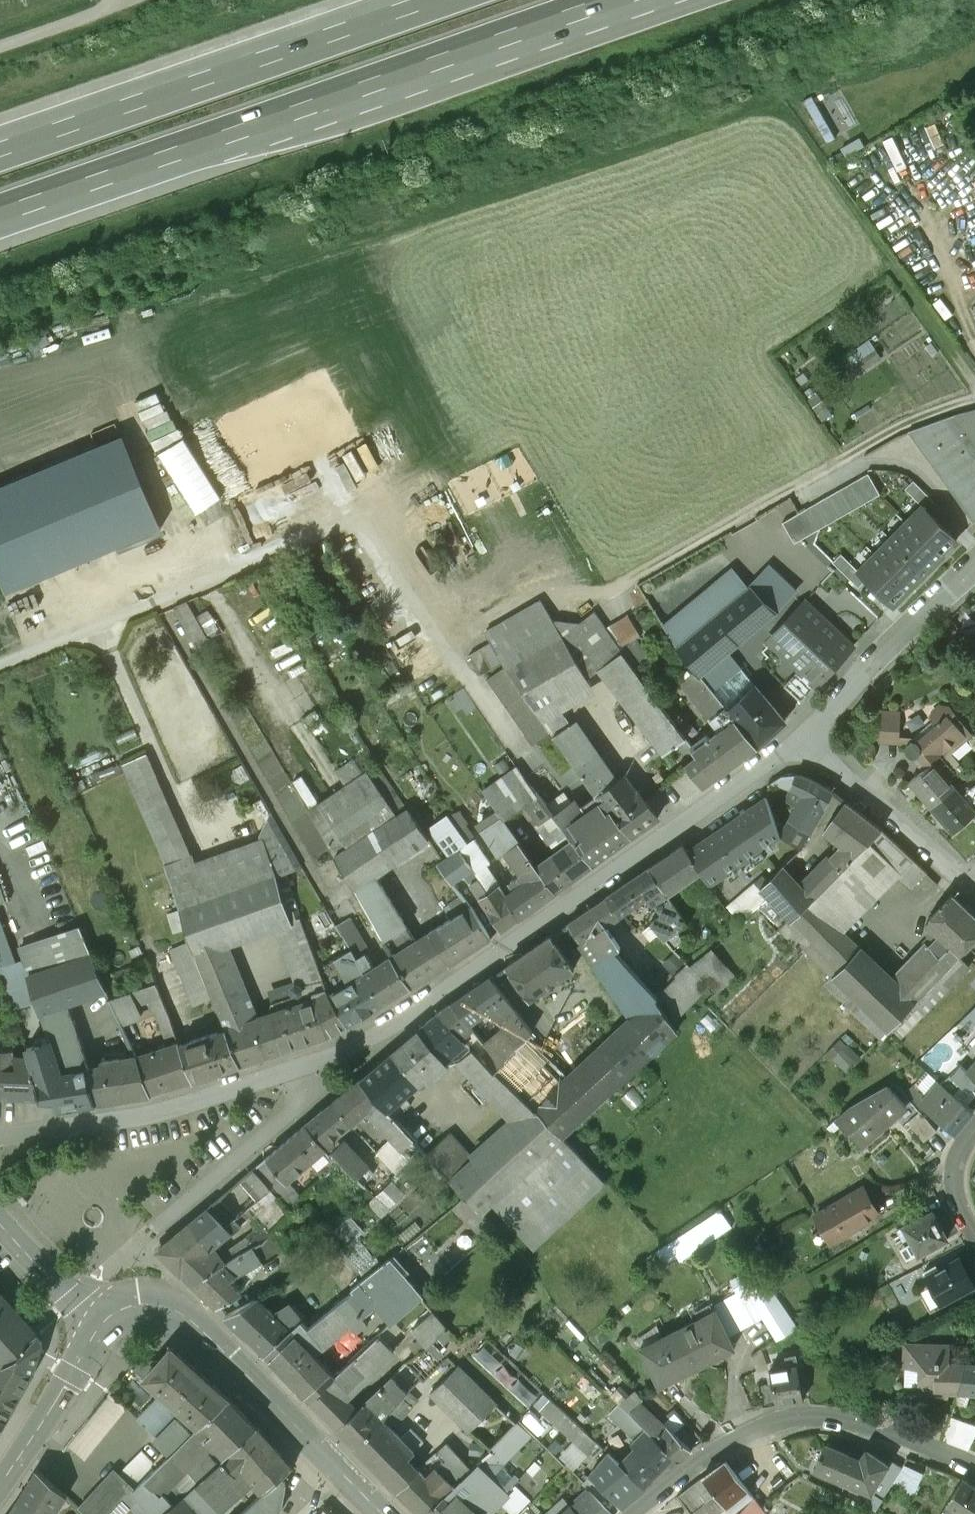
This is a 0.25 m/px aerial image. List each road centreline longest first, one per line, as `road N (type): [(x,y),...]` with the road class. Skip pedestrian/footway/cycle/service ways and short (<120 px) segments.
road 1 (motorway): [(0,218),(628,0)]
road 2 (track): [(974,400),(902,426),(620,587),(543,591),(452,641)]
road 3 (track): [(0,671),(370,513),(452,641)]
road 4 (residential): [(355,1054),(804,739)]
road 5 (motorway): [(456,0),(0,159)]
road 6 (residential): [(974,1470),(869,1422),(807,1416),(763,1424),(721,1444),(636,1513)]
road 7 (tertiary): [(101,1321),(141,1305),(159,1307),(199,1334),(383,1513)]
road 8 (residential): [(0,1135),(114,1119),(355,1054)]
road 9 (residential): [(355,1054),(146,1253)]
road 10 (residential): [(804,739),(969,886)]
road 11 (tertiary): [(0,1487),(101,1321)]
road 12 (residential): [(974,575),(836,708)]
road 13 (track): [(974,383),(882,249)]
road 14 (tertiary): [(0,1229),(101,1321)]
road 15 (track): [(0,42),(128,0)]

